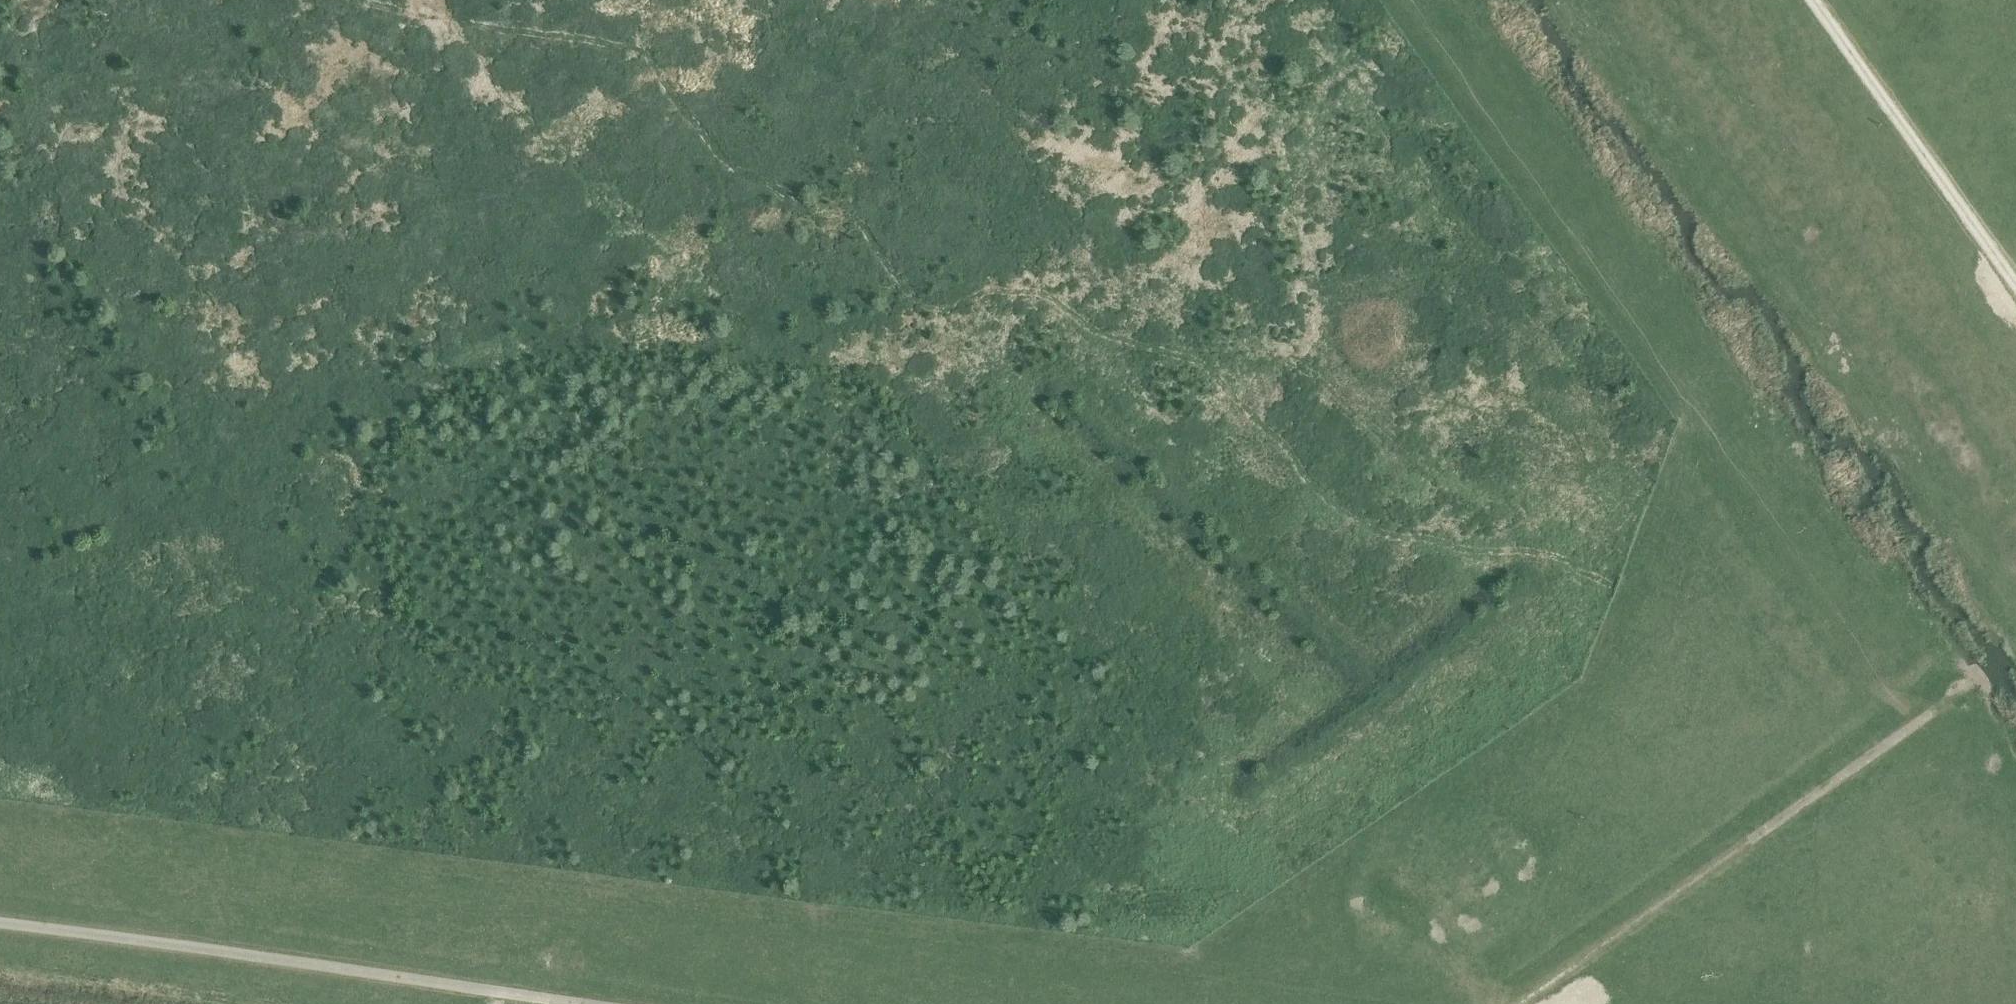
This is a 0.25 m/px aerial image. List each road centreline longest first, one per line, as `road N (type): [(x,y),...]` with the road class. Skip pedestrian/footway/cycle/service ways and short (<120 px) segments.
road 1 (track): [(2015,279),(1817,0)]

